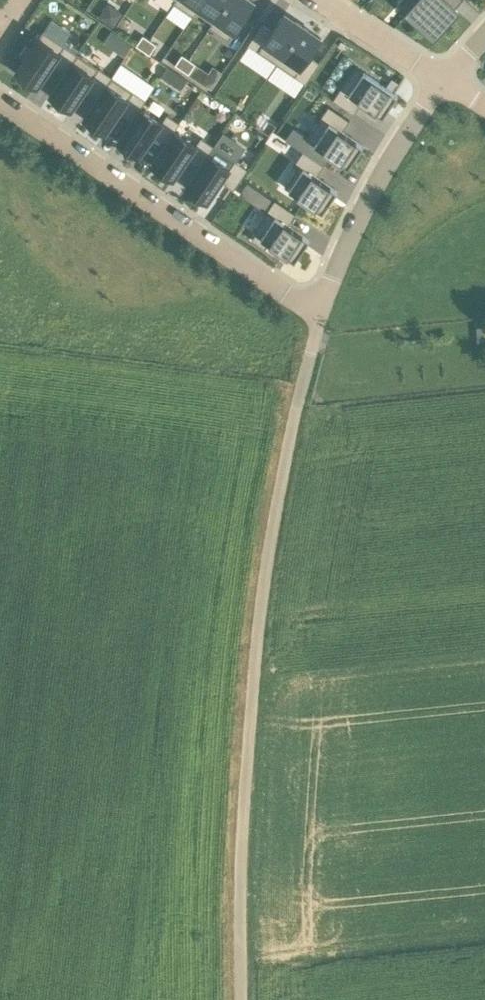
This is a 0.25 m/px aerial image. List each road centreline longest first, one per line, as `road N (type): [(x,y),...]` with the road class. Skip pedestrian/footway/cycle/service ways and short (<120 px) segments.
road 1 (unclassified): [(241,999),(240,796),(261,569),(316,332)]
road 2 (residential): [(0,98),(322,308)]
road 3 (residential): [(322,308),(379,185),(447,78)]
road 4 (residential): [(447,78),(325,0)]

